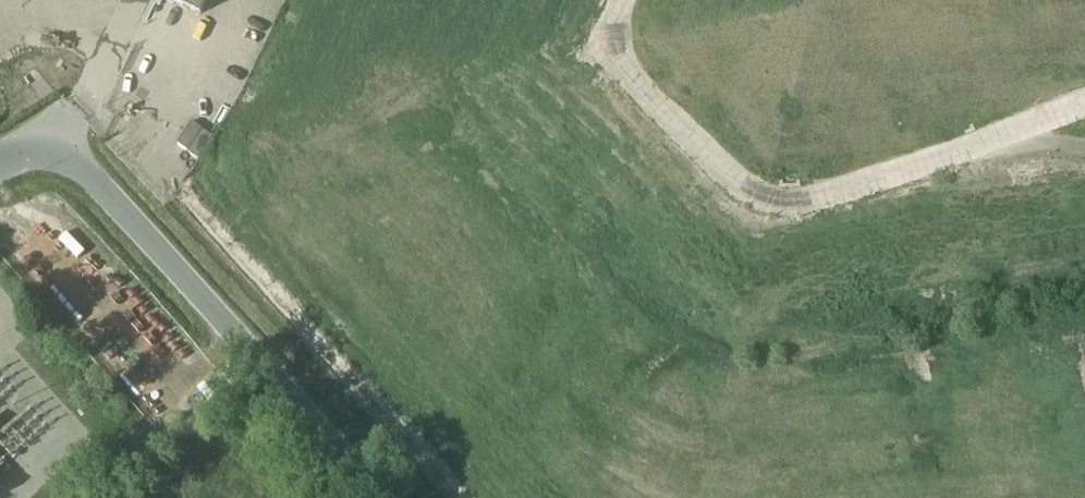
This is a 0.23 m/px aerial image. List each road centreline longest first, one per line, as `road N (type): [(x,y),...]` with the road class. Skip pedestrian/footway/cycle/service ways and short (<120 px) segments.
road 1 (tertiary): [(392,497),(103,188),(51,156)]

